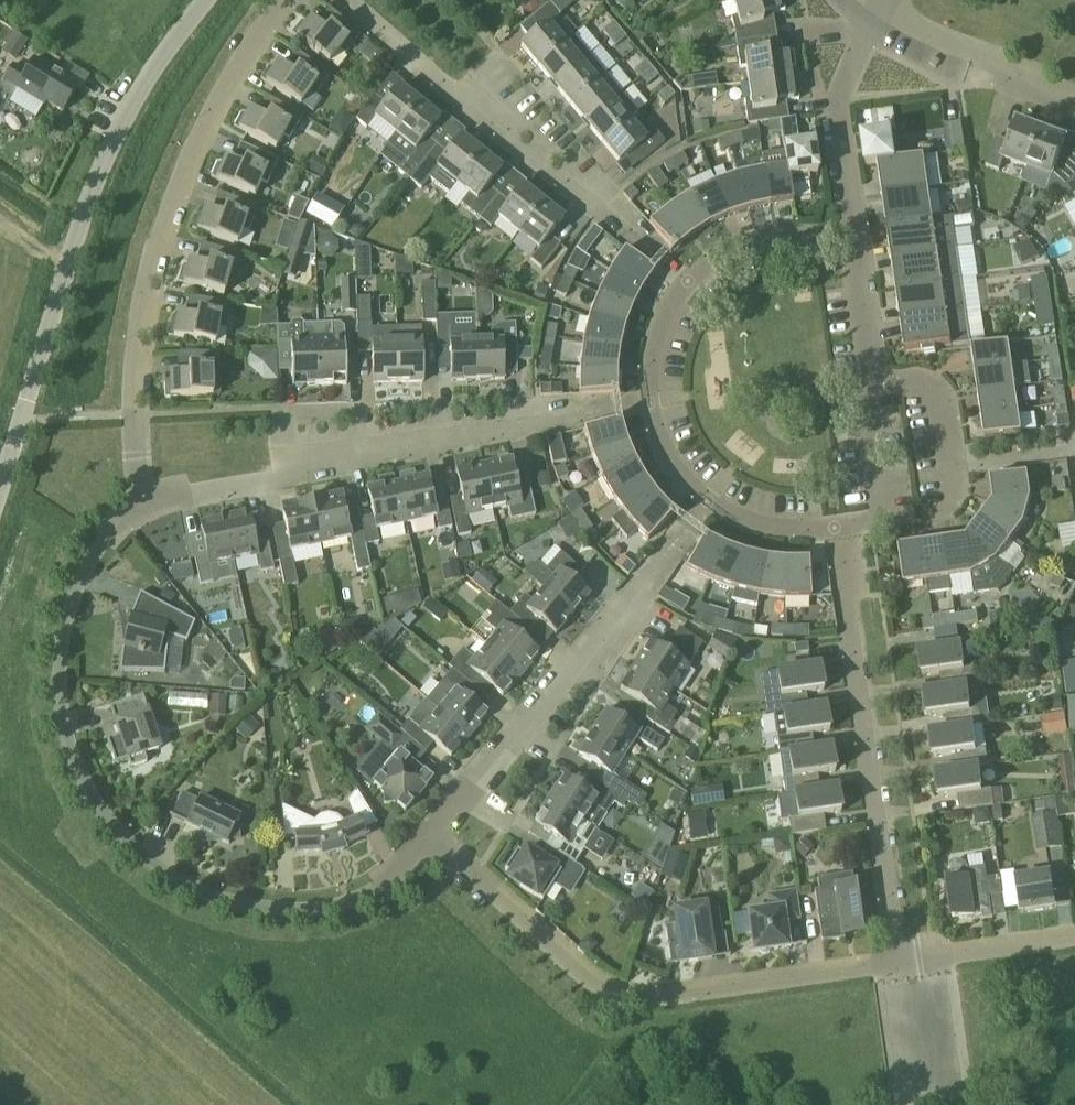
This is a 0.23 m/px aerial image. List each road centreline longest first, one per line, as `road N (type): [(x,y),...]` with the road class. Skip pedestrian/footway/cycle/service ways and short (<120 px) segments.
road 1 (residential): [(437,839),(399,878),(351,904),(283,913),(227,902),(164,873),(113,827),(78,767),(63,700),(68,631),(94,567),(140,506)]
road 2 (residential): [(896,960),(841,534),(785,535),(710,501)]
road 3 (residential): [(140,506),(131,385),(142,283),(184,165),(286,0)]
road 4 (unclassified): [(0,486),(86,194),(149,81),(209,0)]
road 5 (residential): [(140,506),(244,487),(325,447),(658,405)]
road 6 (residential): [(896,960),(666,996),(625,993),(593,981),(437,839)]
road 7 (residential): [(689,290),(354,0)]
road 8 (residential): [(437,839),(710,501)]
road 9 (residential): [(856,227),(842,95),(888,3)]
road 10 (residential): [(937,465),(931,512),(914,520),(893,515),(875,382)]
road 11 (residential): [(888,3),(1074,115)]
road 12 (residential): [(689,290),(746,245),(856,227)]
road 13 (residential): [(1074,933),(896,960)]
road 14 (residential): [(875,382),(856,227)]
road 15 (residential): [(1074,446),(937,465)]
road 16 (residential): [(937,465),(926,388),(909,379),(875,382)]
road 17 (residential): [(658,405),(658,364),(689,290)]

